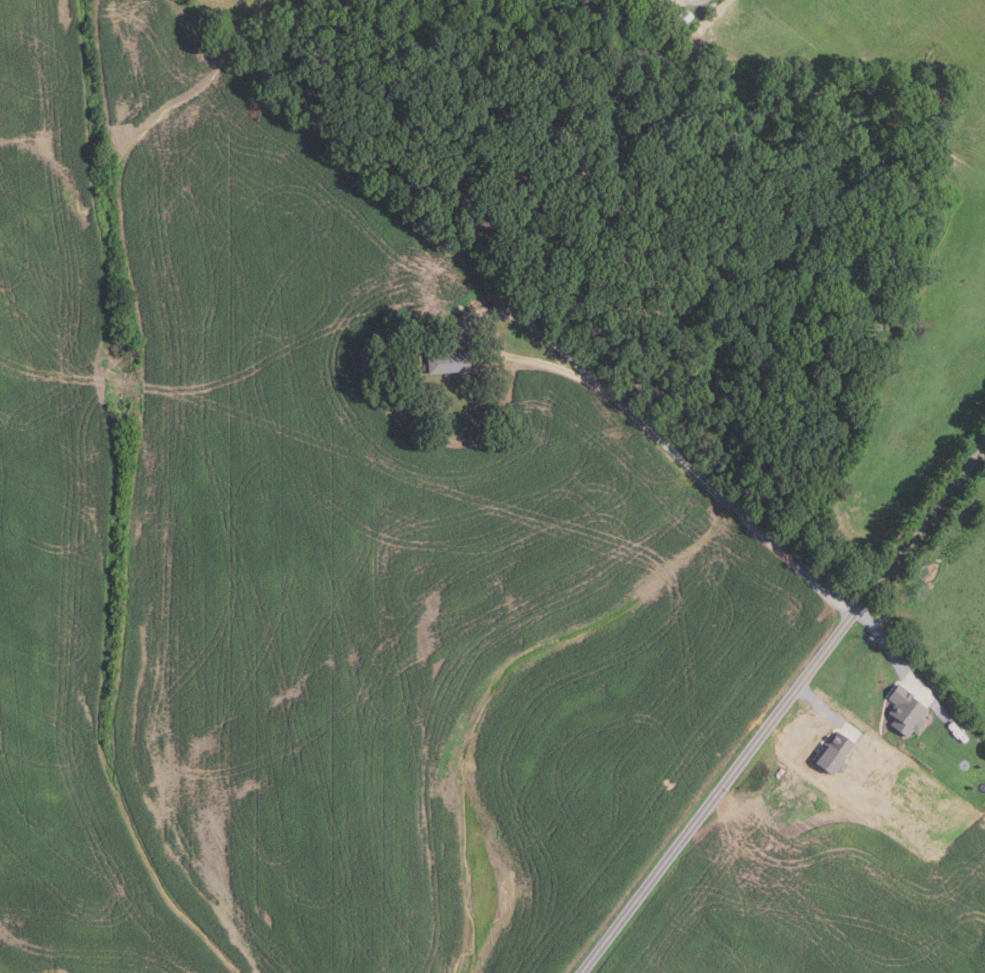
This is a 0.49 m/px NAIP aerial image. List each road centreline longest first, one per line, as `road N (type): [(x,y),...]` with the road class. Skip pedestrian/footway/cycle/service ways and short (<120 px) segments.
road 1 (residential): [(582,972),(984,447)]

